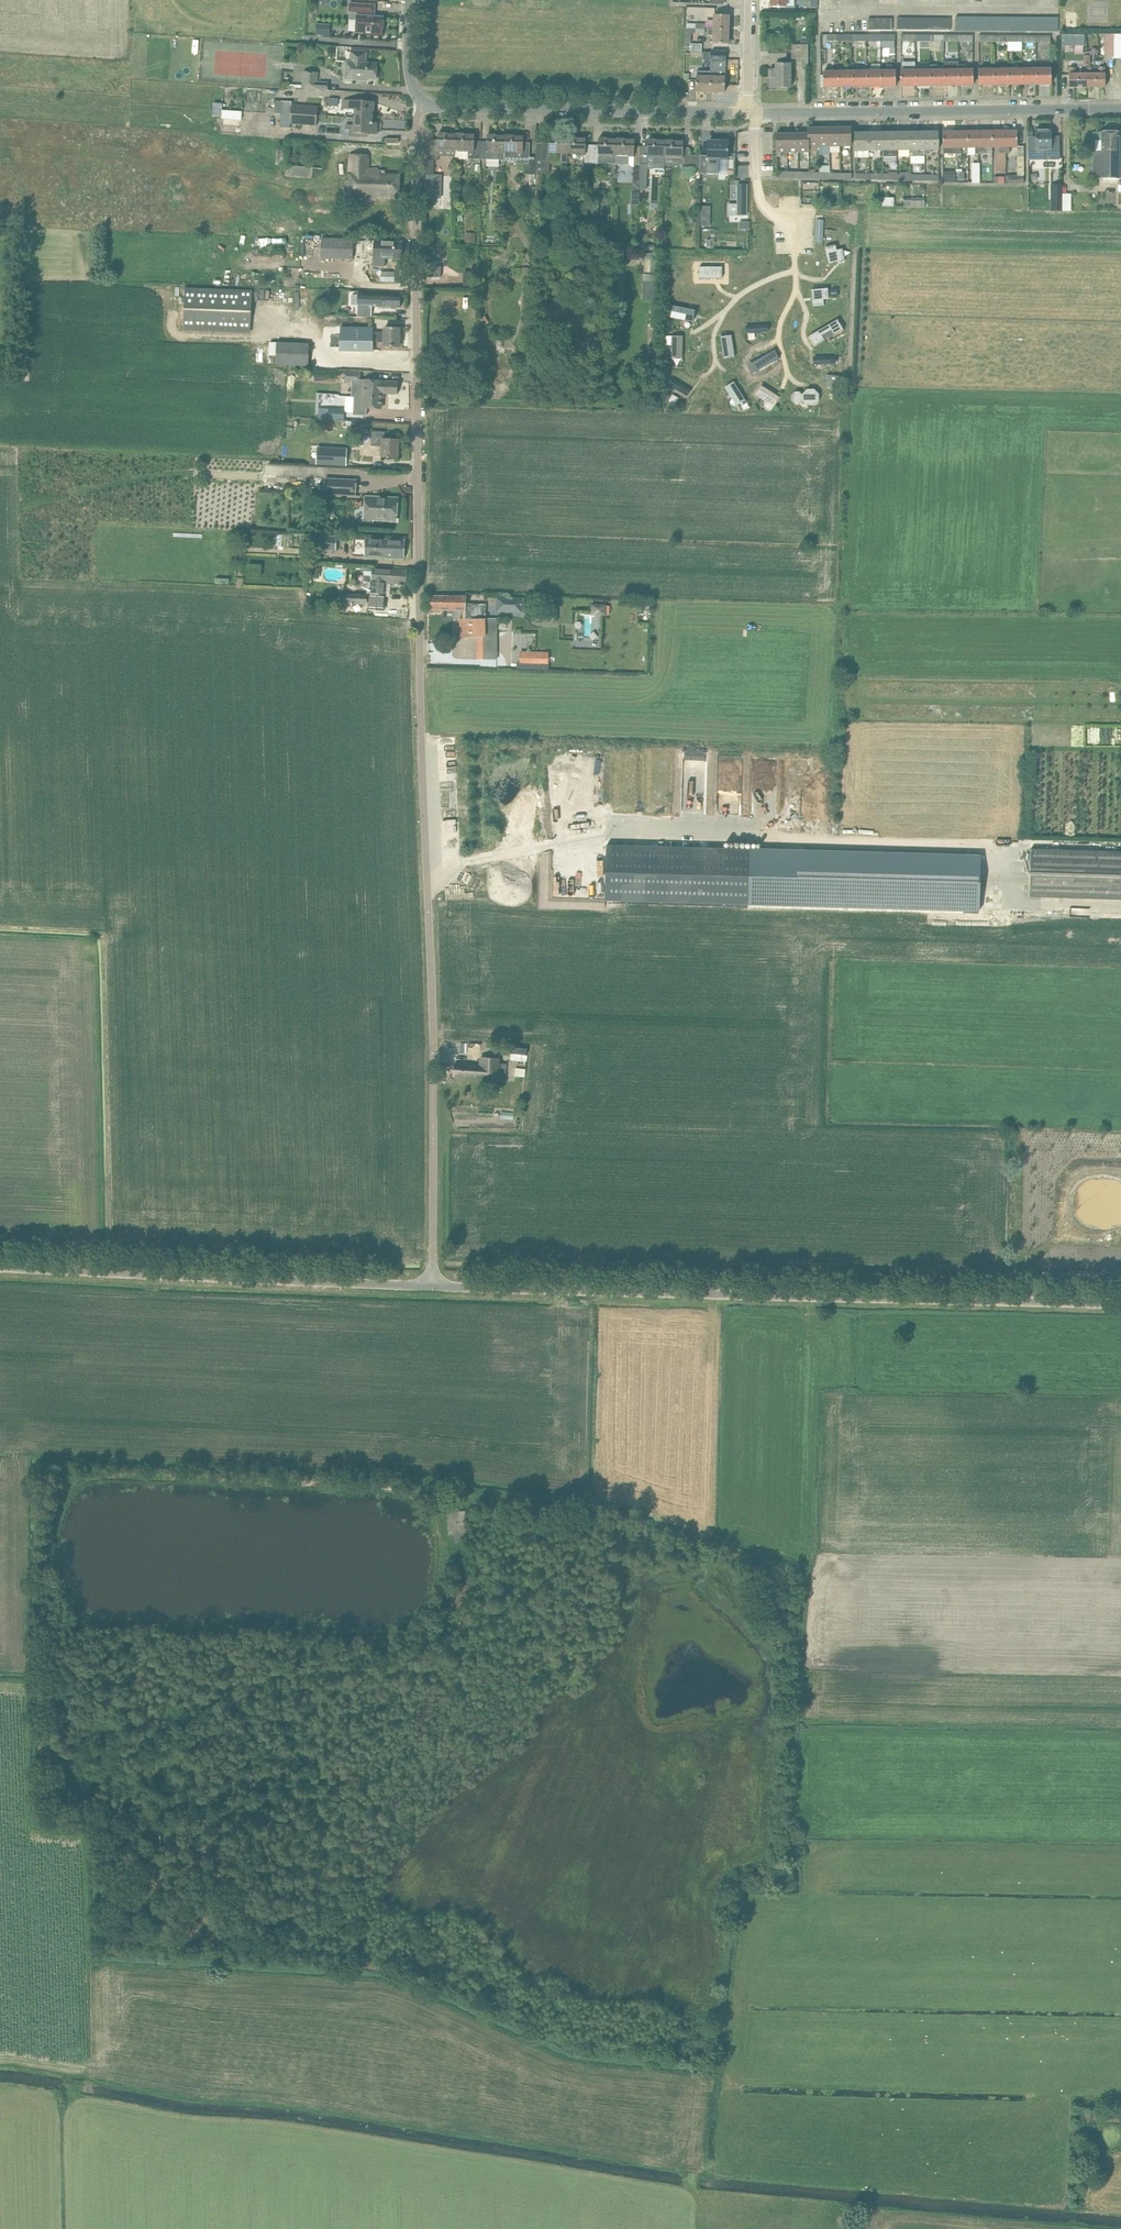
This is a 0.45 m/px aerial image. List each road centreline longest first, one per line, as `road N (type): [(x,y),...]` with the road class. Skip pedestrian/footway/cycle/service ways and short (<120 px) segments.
road 1 (unclassified): [(434,1286),(415,281),(417,124),(431,106)]
road 2 (unclassified): [(1120,1304),(434,1286)]
road 3 (unclassified): [(434,1286),(0,1266)]
road 4 (tertiary): [(748,113),(1120,108)]
road 5 (tertiary): [(431,106),(748,113)]

